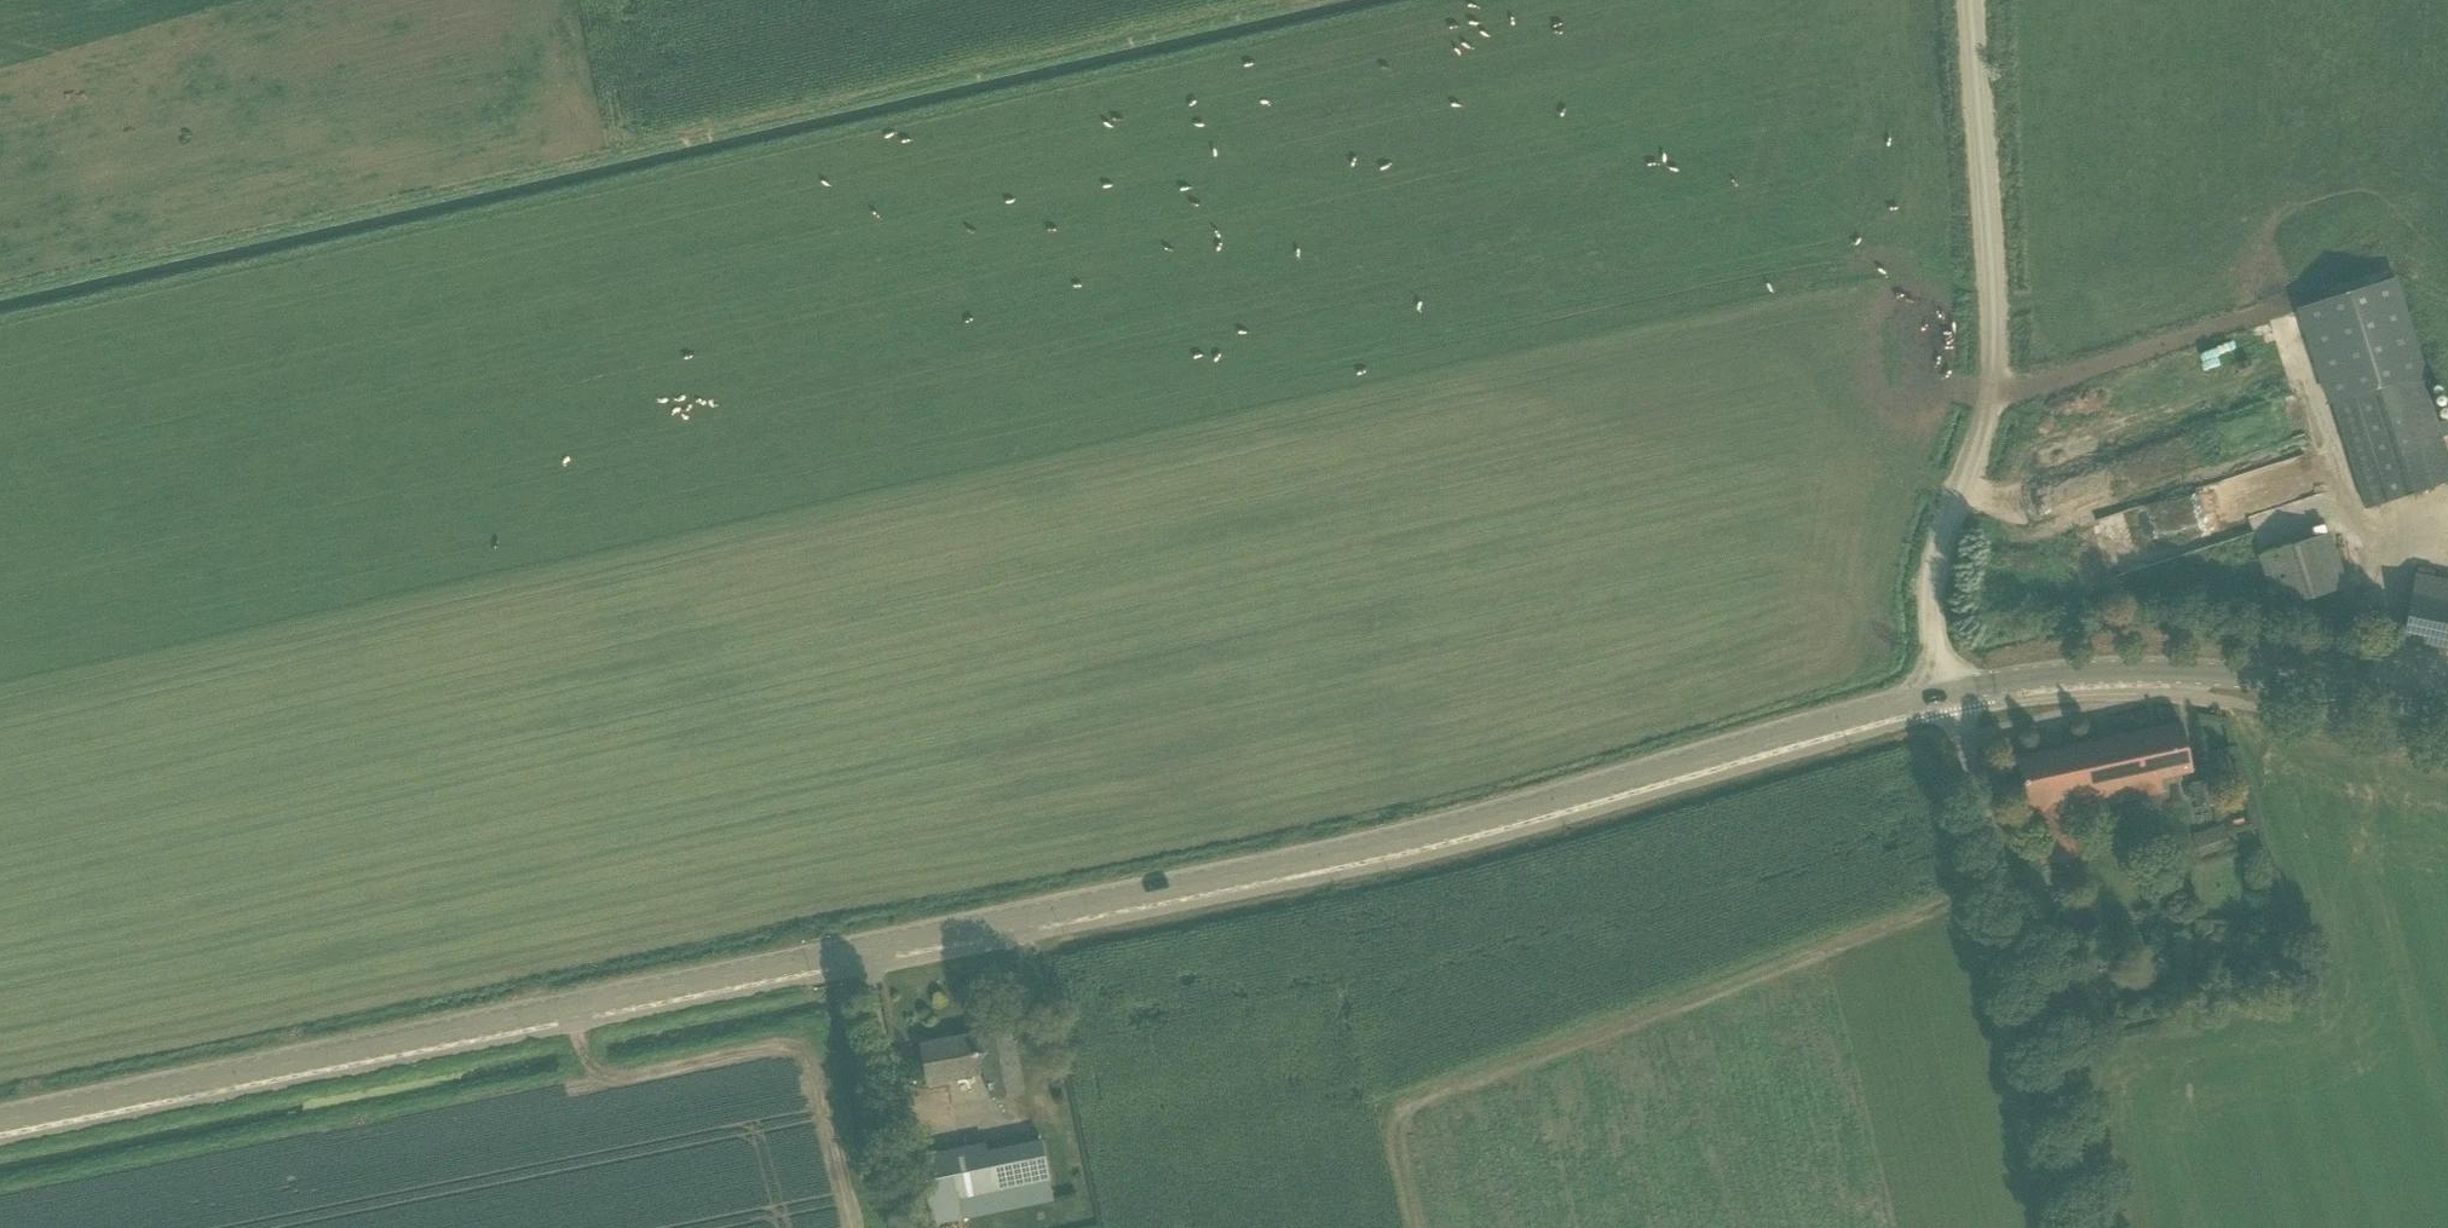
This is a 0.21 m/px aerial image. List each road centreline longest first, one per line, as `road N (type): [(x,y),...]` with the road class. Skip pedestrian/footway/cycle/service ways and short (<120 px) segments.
road 1 (tertiary): [(0,1121),(1431,834),(1947,690)]
road 2 (unclassified): [(1947,690),(1930,576),(1986,408),(1993,347),(1970,0)]
road 3 (unclassified): [(2092,1227),(1947,690)]
road 4 (tertiary): [(2447,713),(2290,681),(2160,669),(1947,690)]

